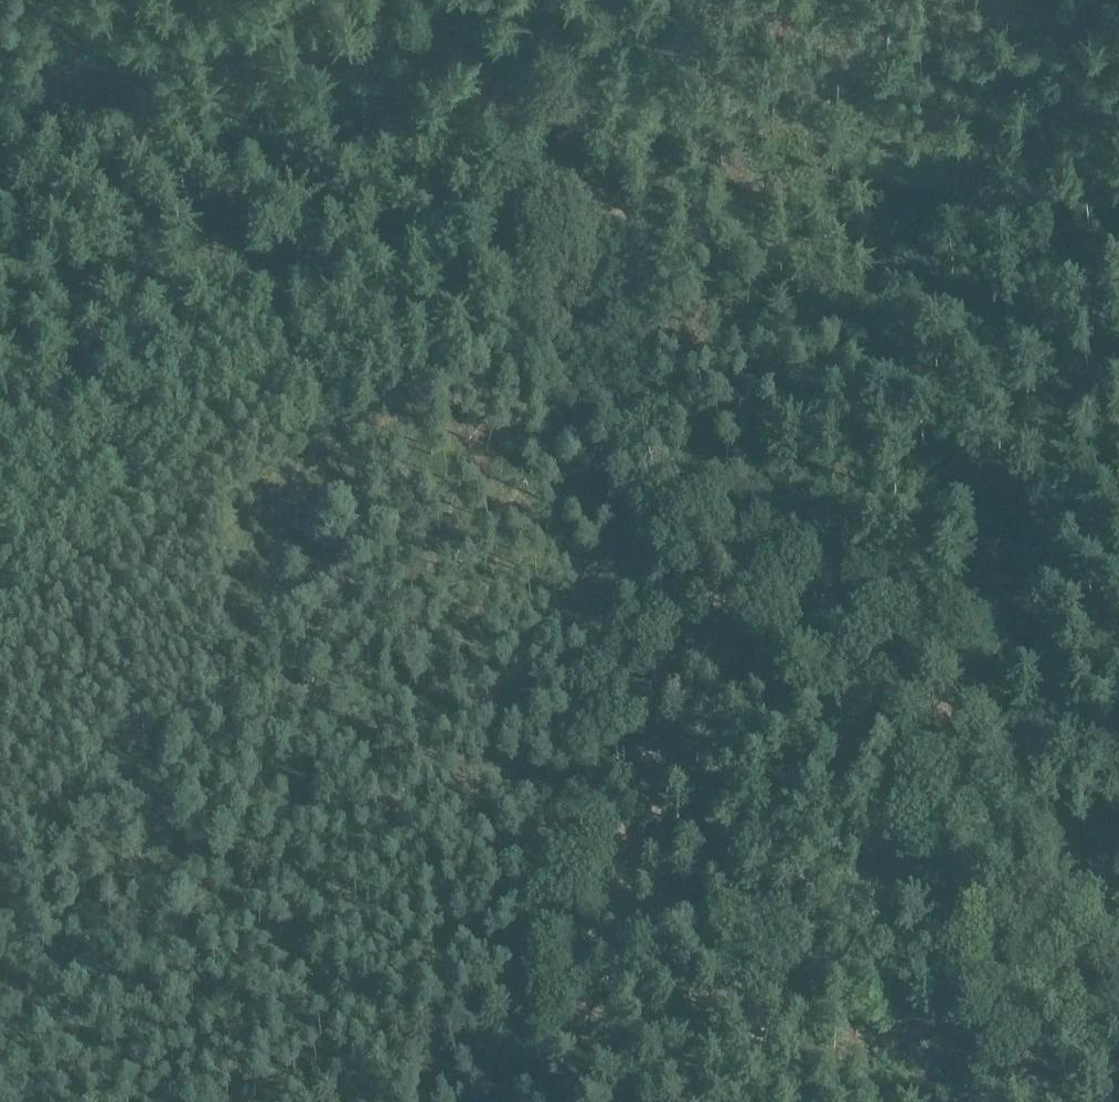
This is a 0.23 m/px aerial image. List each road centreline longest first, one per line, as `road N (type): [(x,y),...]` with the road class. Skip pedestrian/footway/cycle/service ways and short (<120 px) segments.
road 1 (track): [(65,0),(323,212),(320,233),(0,604)]

